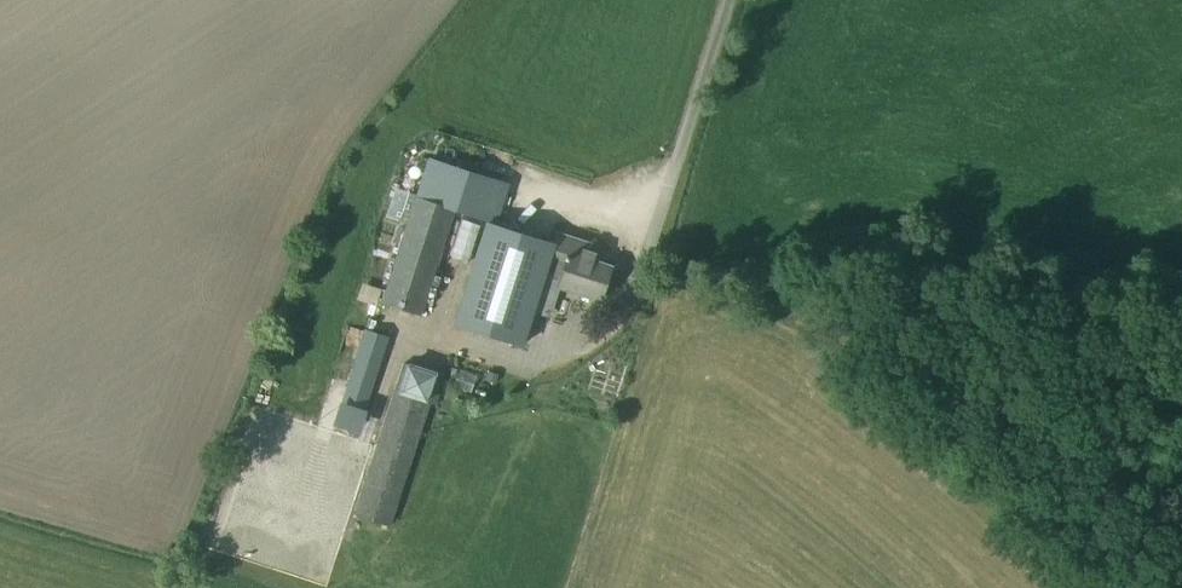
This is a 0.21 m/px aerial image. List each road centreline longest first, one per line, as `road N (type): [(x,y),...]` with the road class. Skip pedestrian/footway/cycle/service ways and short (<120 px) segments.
road 1 (track): [(646,259),(729,0)]

